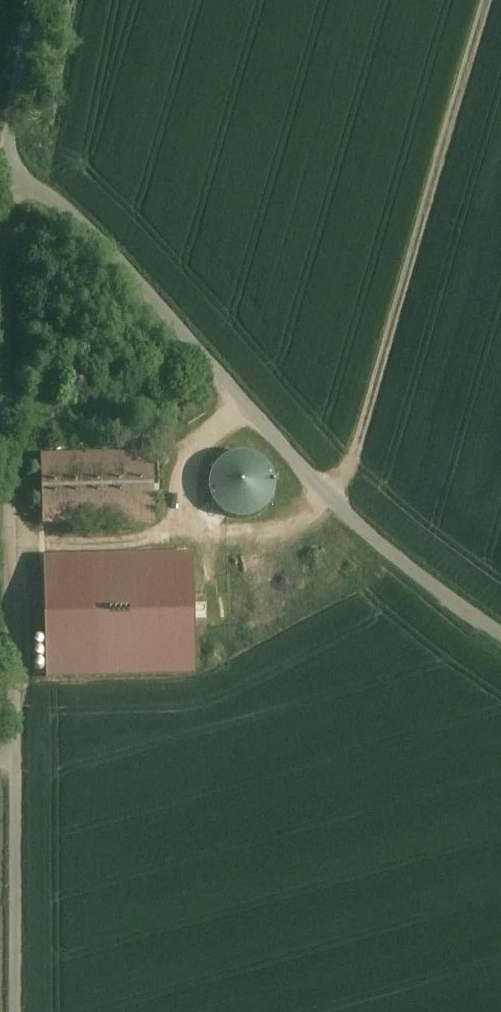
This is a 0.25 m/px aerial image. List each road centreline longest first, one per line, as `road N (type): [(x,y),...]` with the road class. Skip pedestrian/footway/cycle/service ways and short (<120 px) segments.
road 1 (unclassified): [(5,174),(77,223),(331,498),(500,633)]
road 2 (unclassified): [(5,174),(13,753)]
road 3 (track): [(331,498),(355,452),(487,0)]
road 4 (track): [(13,753),(15,1011)]
road 5 (unclassified): [(34,0),(5,174)]

